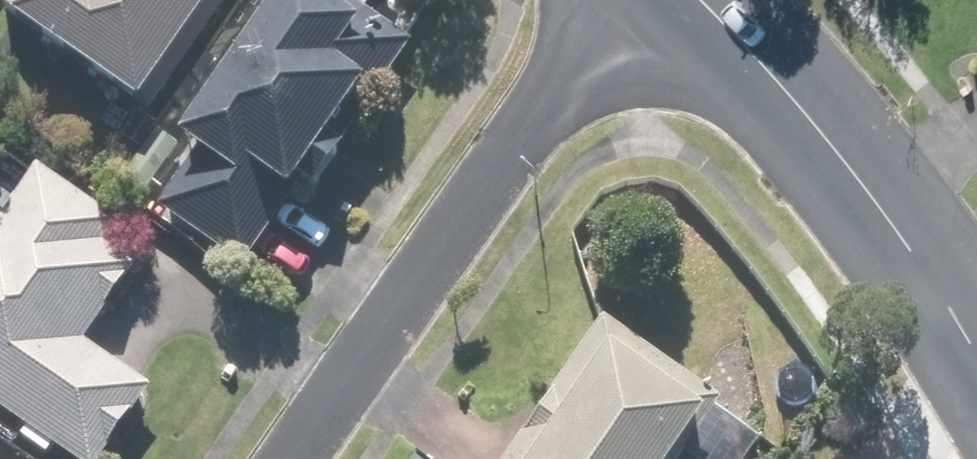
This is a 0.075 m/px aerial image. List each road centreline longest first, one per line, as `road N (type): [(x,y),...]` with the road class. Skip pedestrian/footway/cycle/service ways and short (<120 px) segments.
road 1 (residential): [(635,0),(301,458)]
road 2 (tertiary): [(976,342),(935,262),(706,0)]

